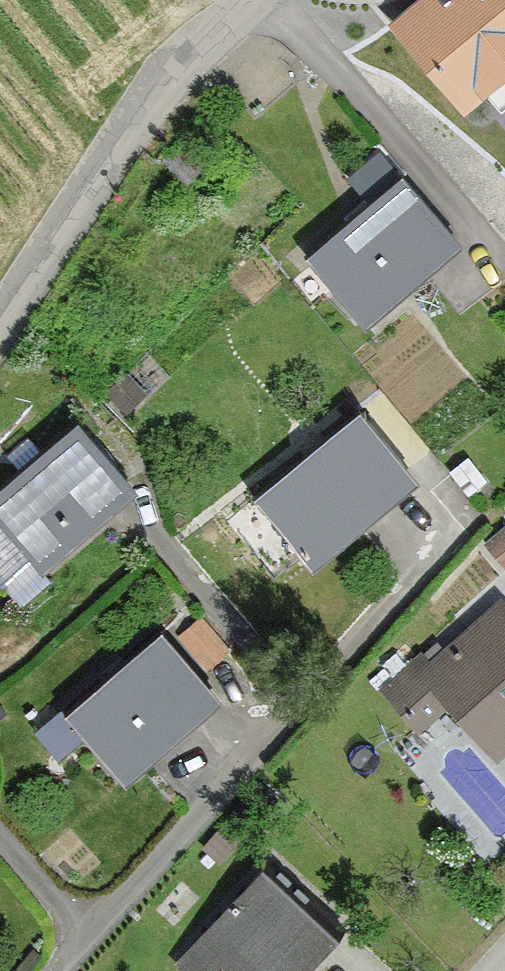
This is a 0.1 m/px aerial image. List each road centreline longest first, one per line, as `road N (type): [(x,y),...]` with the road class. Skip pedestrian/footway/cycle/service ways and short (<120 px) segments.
road 1 (residential): [(0,340),(196,52),(258,0)]

